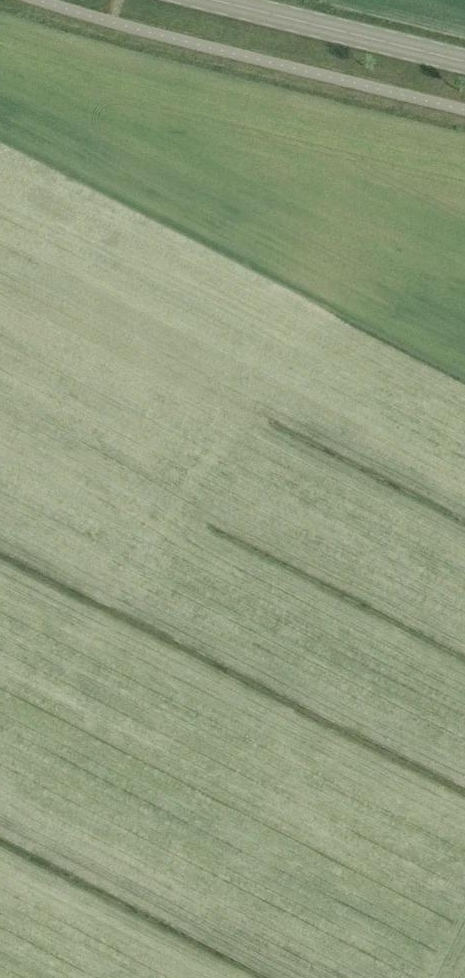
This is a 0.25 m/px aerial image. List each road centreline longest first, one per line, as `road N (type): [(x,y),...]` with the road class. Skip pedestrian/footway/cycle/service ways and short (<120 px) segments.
road 1 (primary): [(464,54),(248,0)]

